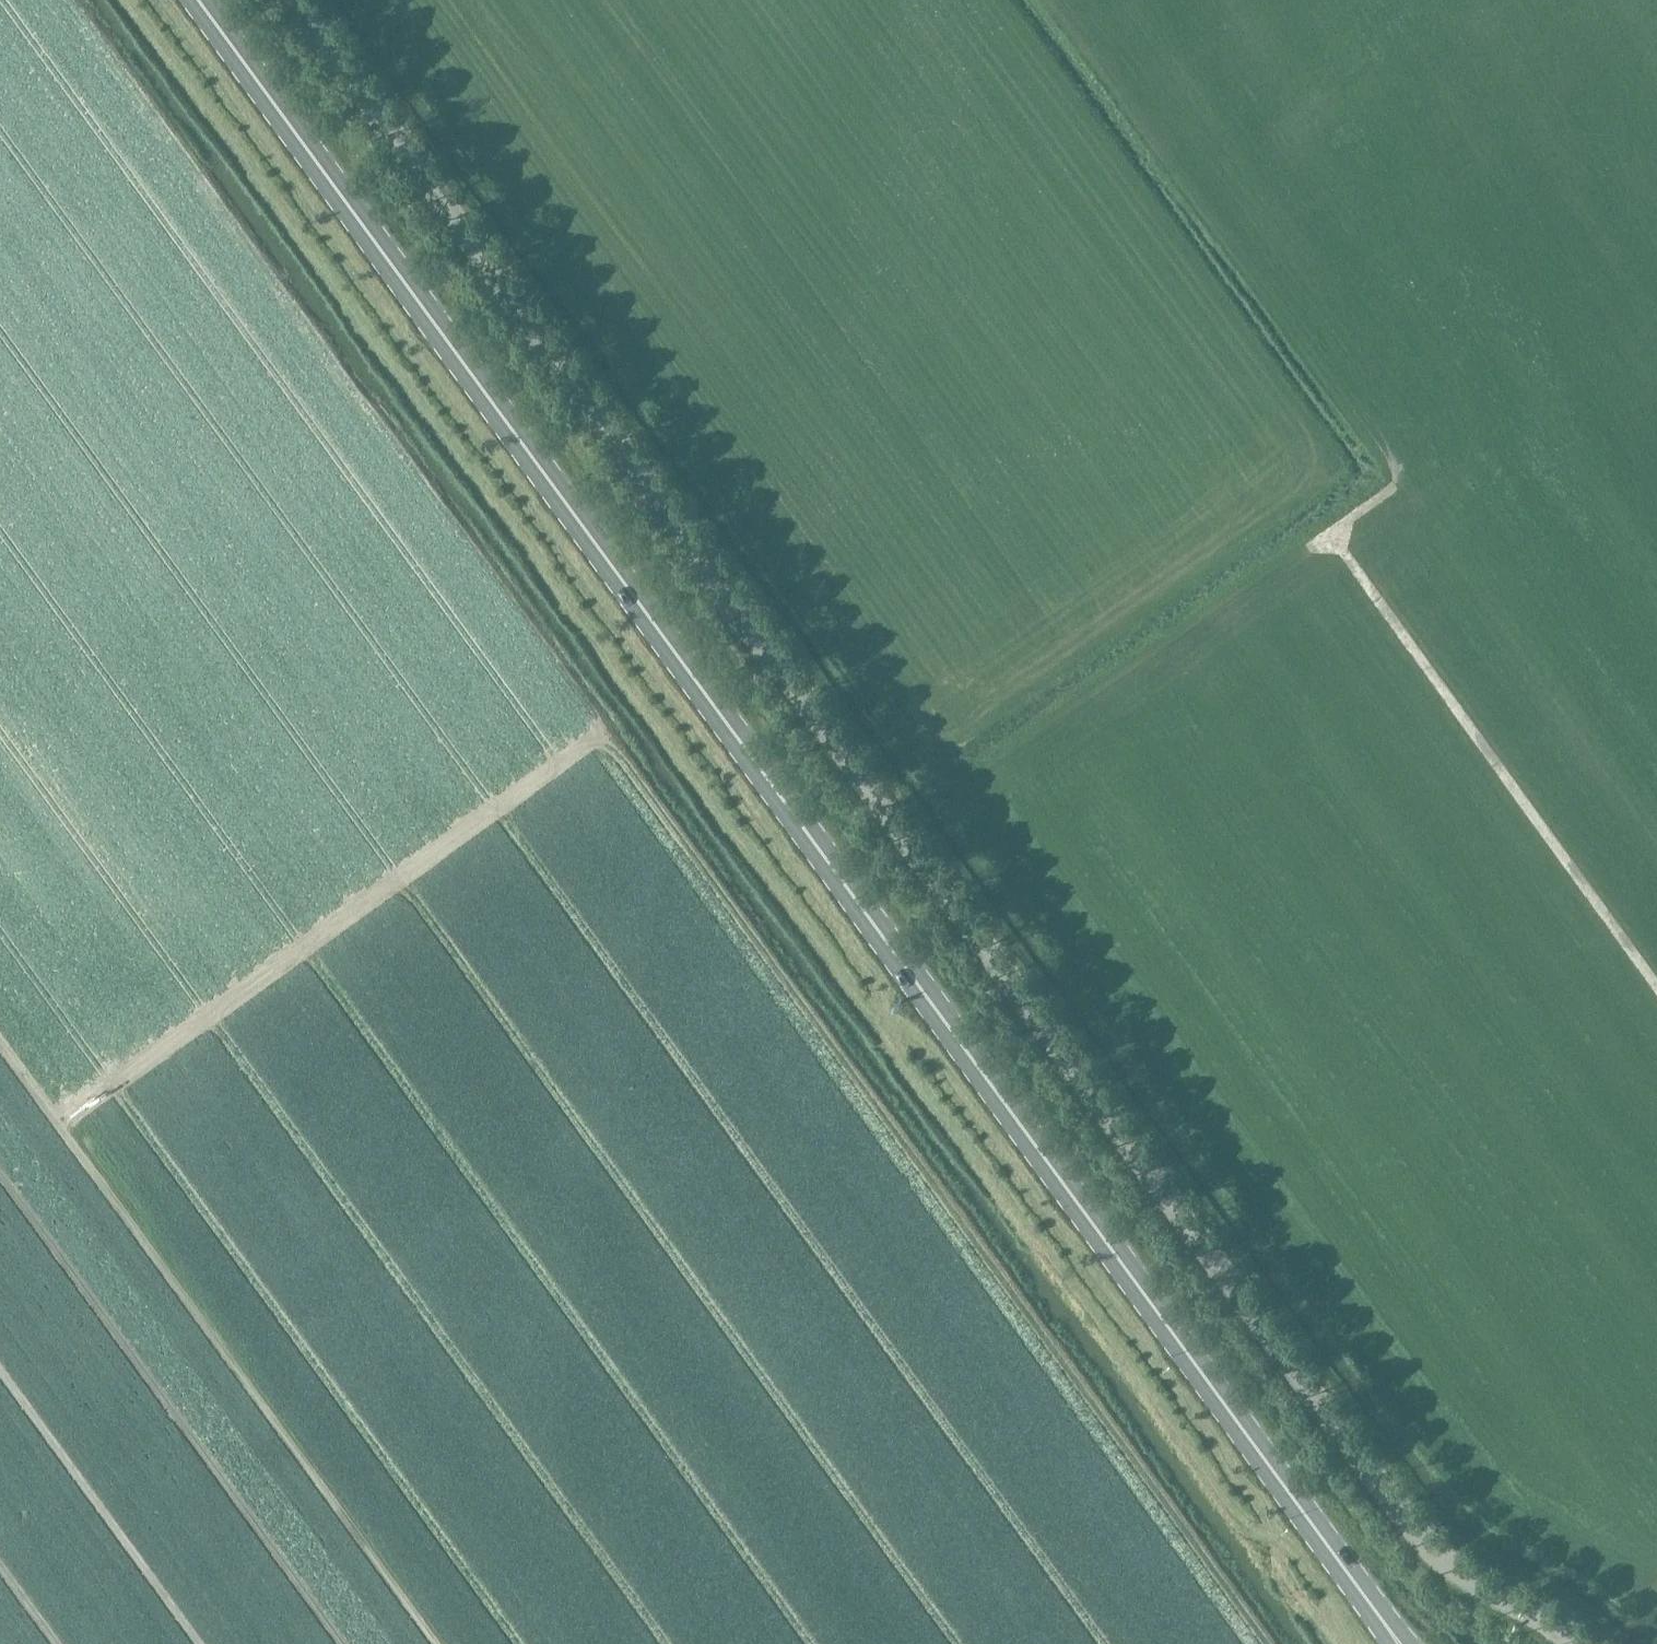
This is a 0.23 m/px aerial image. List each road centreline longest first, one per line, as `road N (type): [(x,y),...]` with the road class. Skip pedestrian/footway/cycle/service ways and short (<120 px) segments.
road 1 (unclassified): [(1576,1643),(1433,1556),(301,0)]
road 2 (primary): [(1399,1643),(197,0)]

